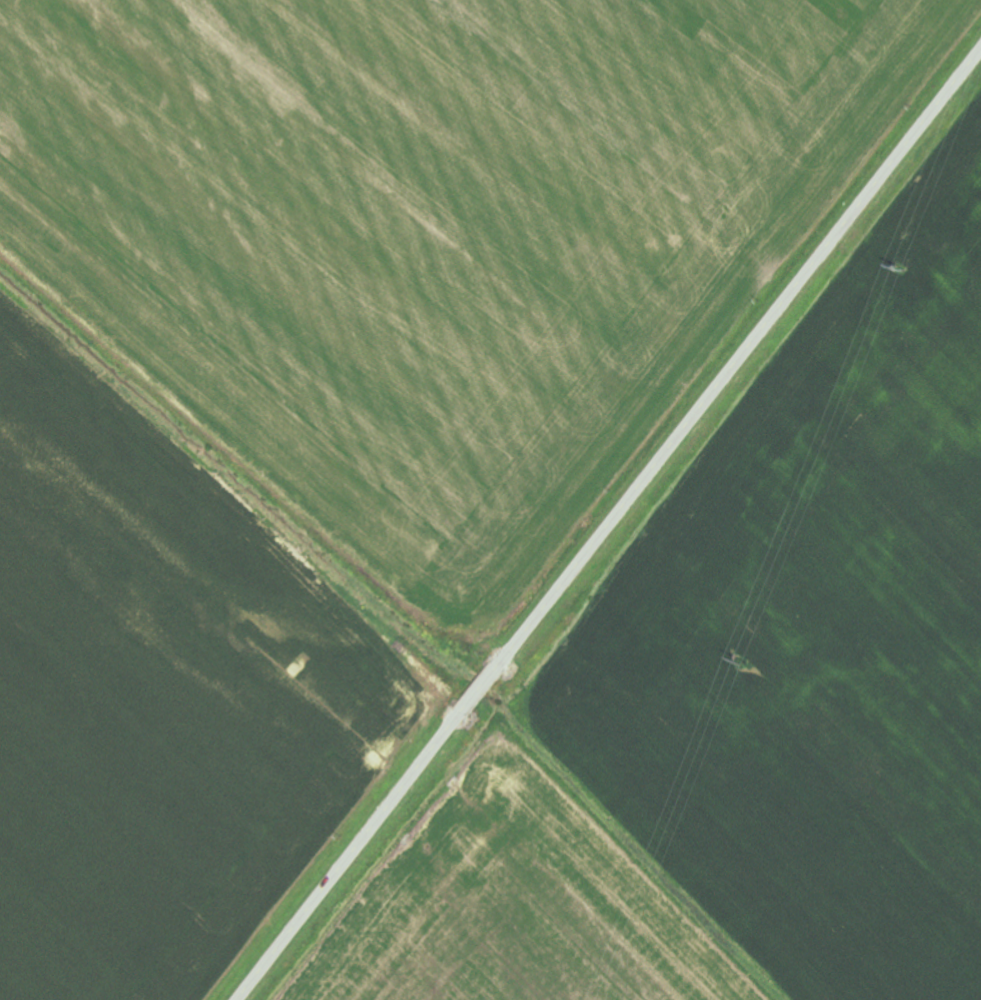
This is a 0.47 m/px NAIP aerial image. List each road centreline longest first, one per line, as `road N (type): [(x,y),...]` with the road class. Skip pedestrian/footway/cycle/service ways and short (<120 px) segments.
road 1 (secondary): [(237,999),(980,50)]

